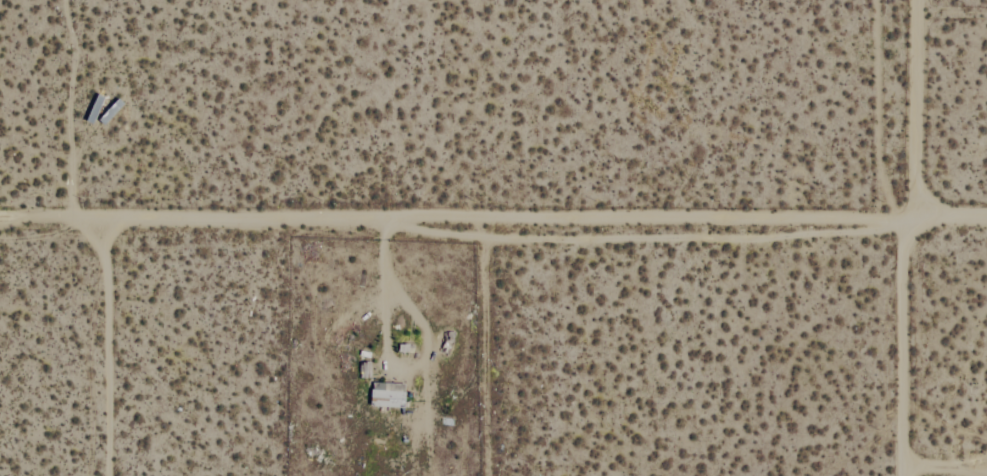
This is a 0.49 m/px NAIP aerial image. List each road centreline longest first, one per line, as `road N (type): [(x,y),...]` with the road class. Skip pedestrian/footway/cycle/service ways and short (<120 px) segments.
road 1 (residential): [(0,226),(986,220)]
road 2 (residential): [(908,475),(915,0)]
road 3 (track): [(387,223),(386,239),(388,347),(401,365),(413,365),(428,344),(423,319),(387,283)]
road 4 (residential): [(107,475),(105,225)]

